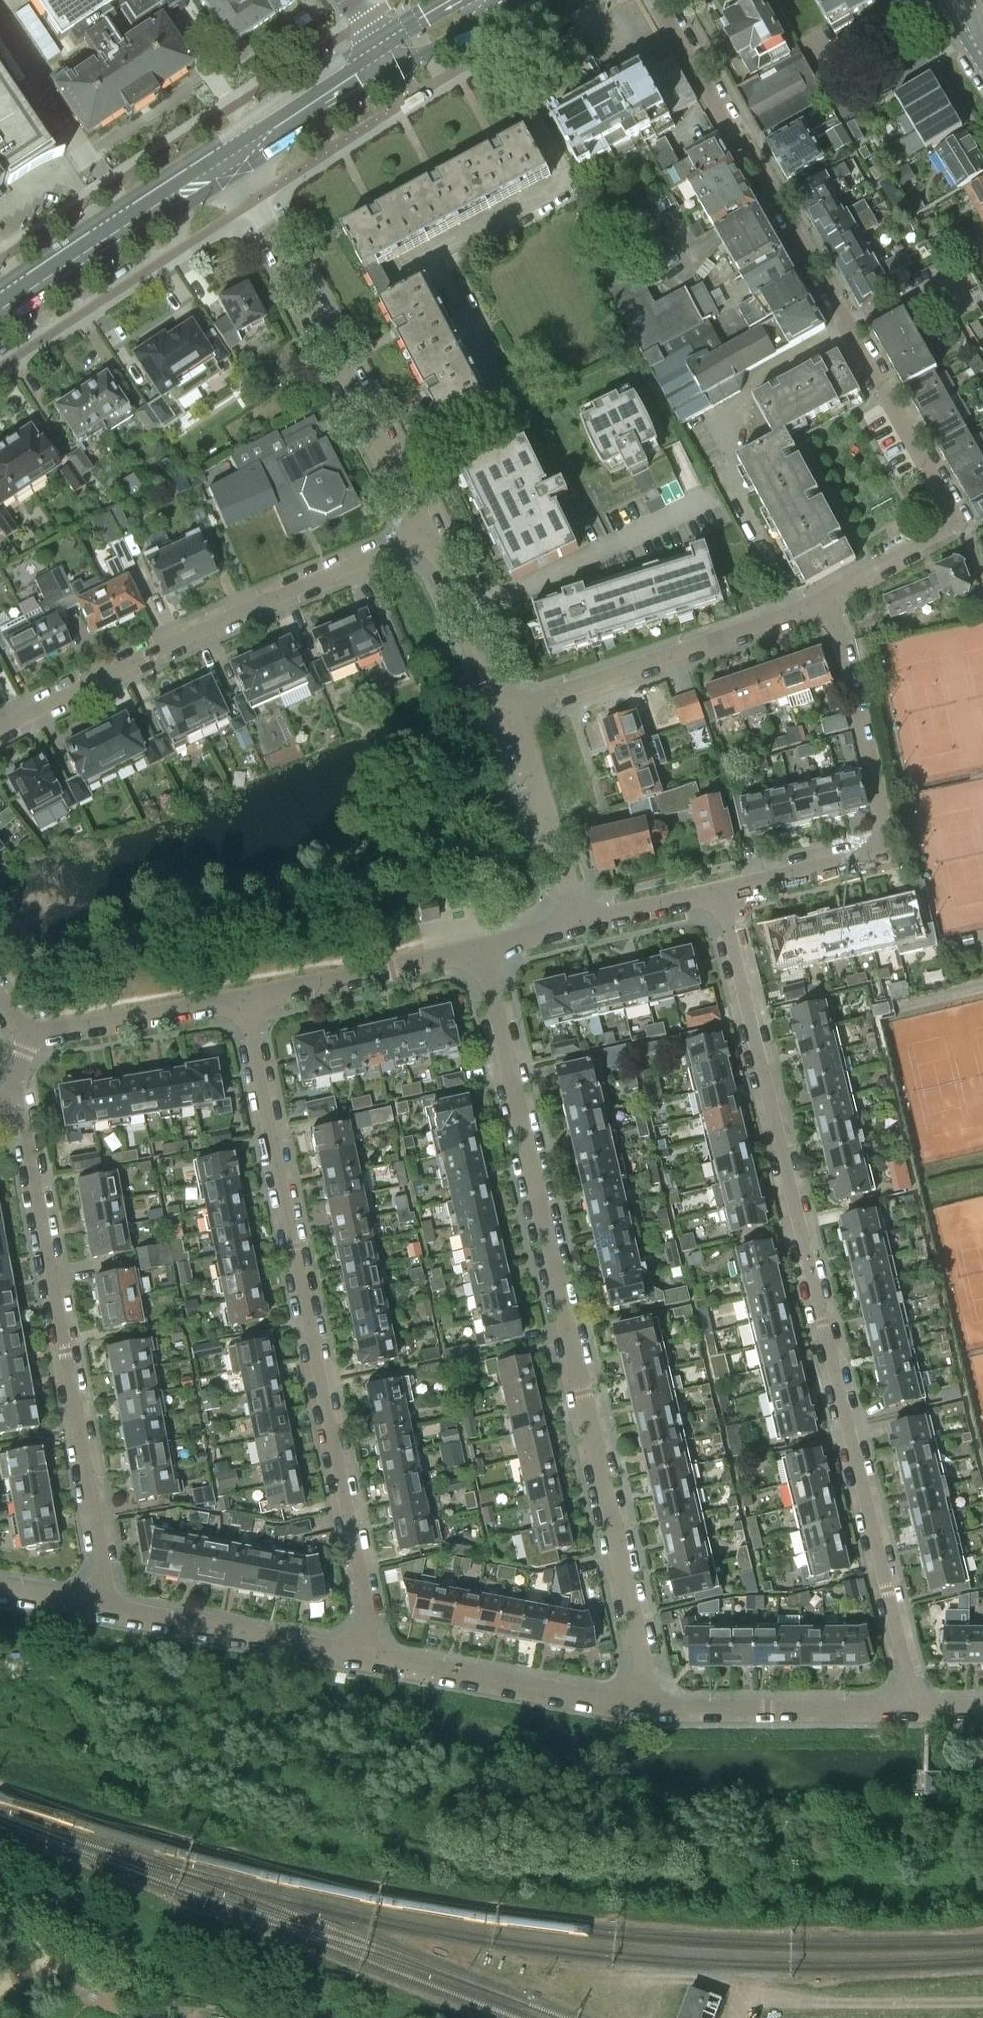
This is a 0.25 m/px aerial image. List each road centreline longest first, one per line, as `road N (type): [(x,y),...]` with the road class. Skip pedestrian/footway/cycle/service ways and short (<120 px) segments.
road 1 (residential): [(911,1706),(719,894)]
road 2 (residential): [(650,1704),(480,953)]
road 3 (residential): [(829,594),(960,529),(662,0)]
road 4 (residential): [(367,1656),(370,1628),(243,1003)]
road 5 (residential): [(13,1078),(106,1583),(104,1608)]
road 6 (residential): [(0,731),(422,533)]
road 7 (residential): [(829,594),(880,825),(879,851),(719,894)]
road 8 (residential): [(422,533),(227,162)]
road 9 (residential): [(509,716),(829,594)]
road 10 (residential): [(367,1656),(650,1704)]
road 11 (residential): [(0,368),(173,254),(197,181)]
road 12 (residential): [(104,1608),(367,1656)]
road 13 (residential): [(650,1704),(911,1706)]
road 14 (residential): [(243,1003),(480,953)]
road 15 (secondary): [(0,312),(197,181)]
road 16 (residential): [(578,926),(509,716)]
road 17 (residential): [(28,1036),(53,1040),(243,1003)]
road 18 (residential): [(509,716),(422,533)]
road 19 (secondary): [(227,162),(387,55)]
road 20 (residential): [(719,894),(578,926)]

